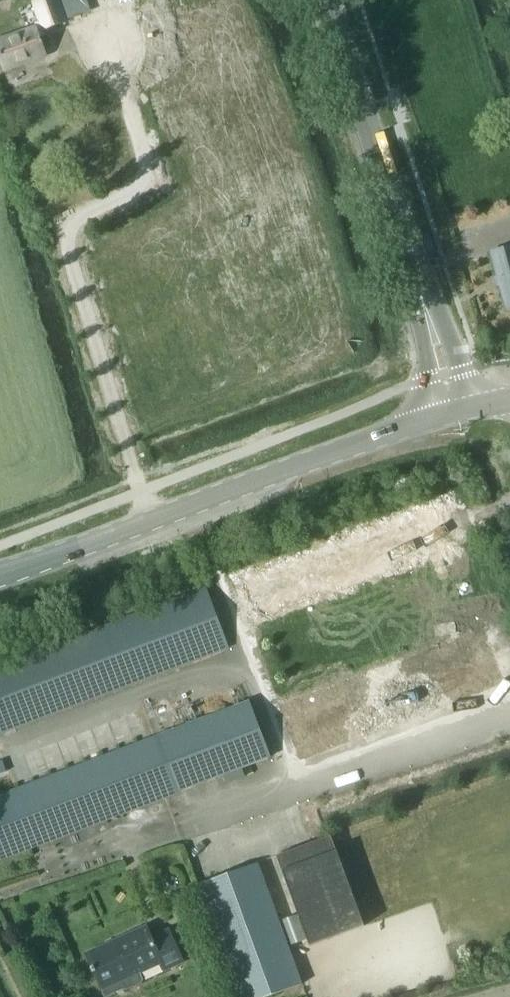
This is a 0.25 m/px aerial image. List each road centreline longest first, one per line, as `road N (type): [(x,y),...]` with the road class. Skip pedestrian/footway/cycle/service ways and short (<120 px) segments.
road 1 (track): [(152,519),(70,258),(82,216),(129,192),(142,173),(141,148),(102,28)]
road 2 (tertiary): [(0,574),(441,416)]
road 3 (tertiary): [(414,270),(325,0)]
road 4 (tertiary): [(478,406),(431,290),(414,270)]
road 5 (tertiary): [(414,270),(441,416)]

